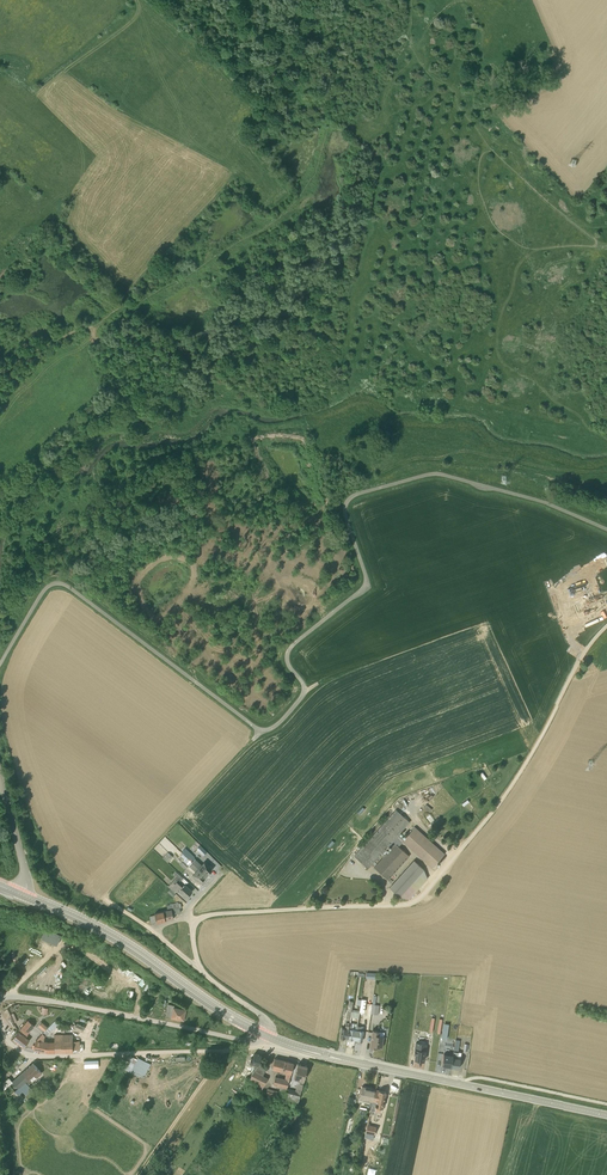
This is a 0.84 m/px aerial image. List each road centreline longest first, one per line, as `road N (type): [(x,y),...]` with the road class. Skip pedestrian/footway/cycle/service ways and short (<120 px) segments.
road 1 (track): [(409,0),(379,86),(332,125),(309,179),(272,222),(189,279),(0,371)]
road 2 (unclassified): [(193,920),(208,913),(414,900),(509,787),(606,625)]
road 3 (tertiary): [(268,1035),(606,1113)]
road 4 (track): [(155,930),(107,893),(261,728)]
road 5 (tertiary): [(25,892),(102,927),(268,1035)]
road 6 (unclassified): [(259,1044),(38,1055),(7,1038),(0,1023)]
road 7 (residential): [(7,994),(259,1044)]

